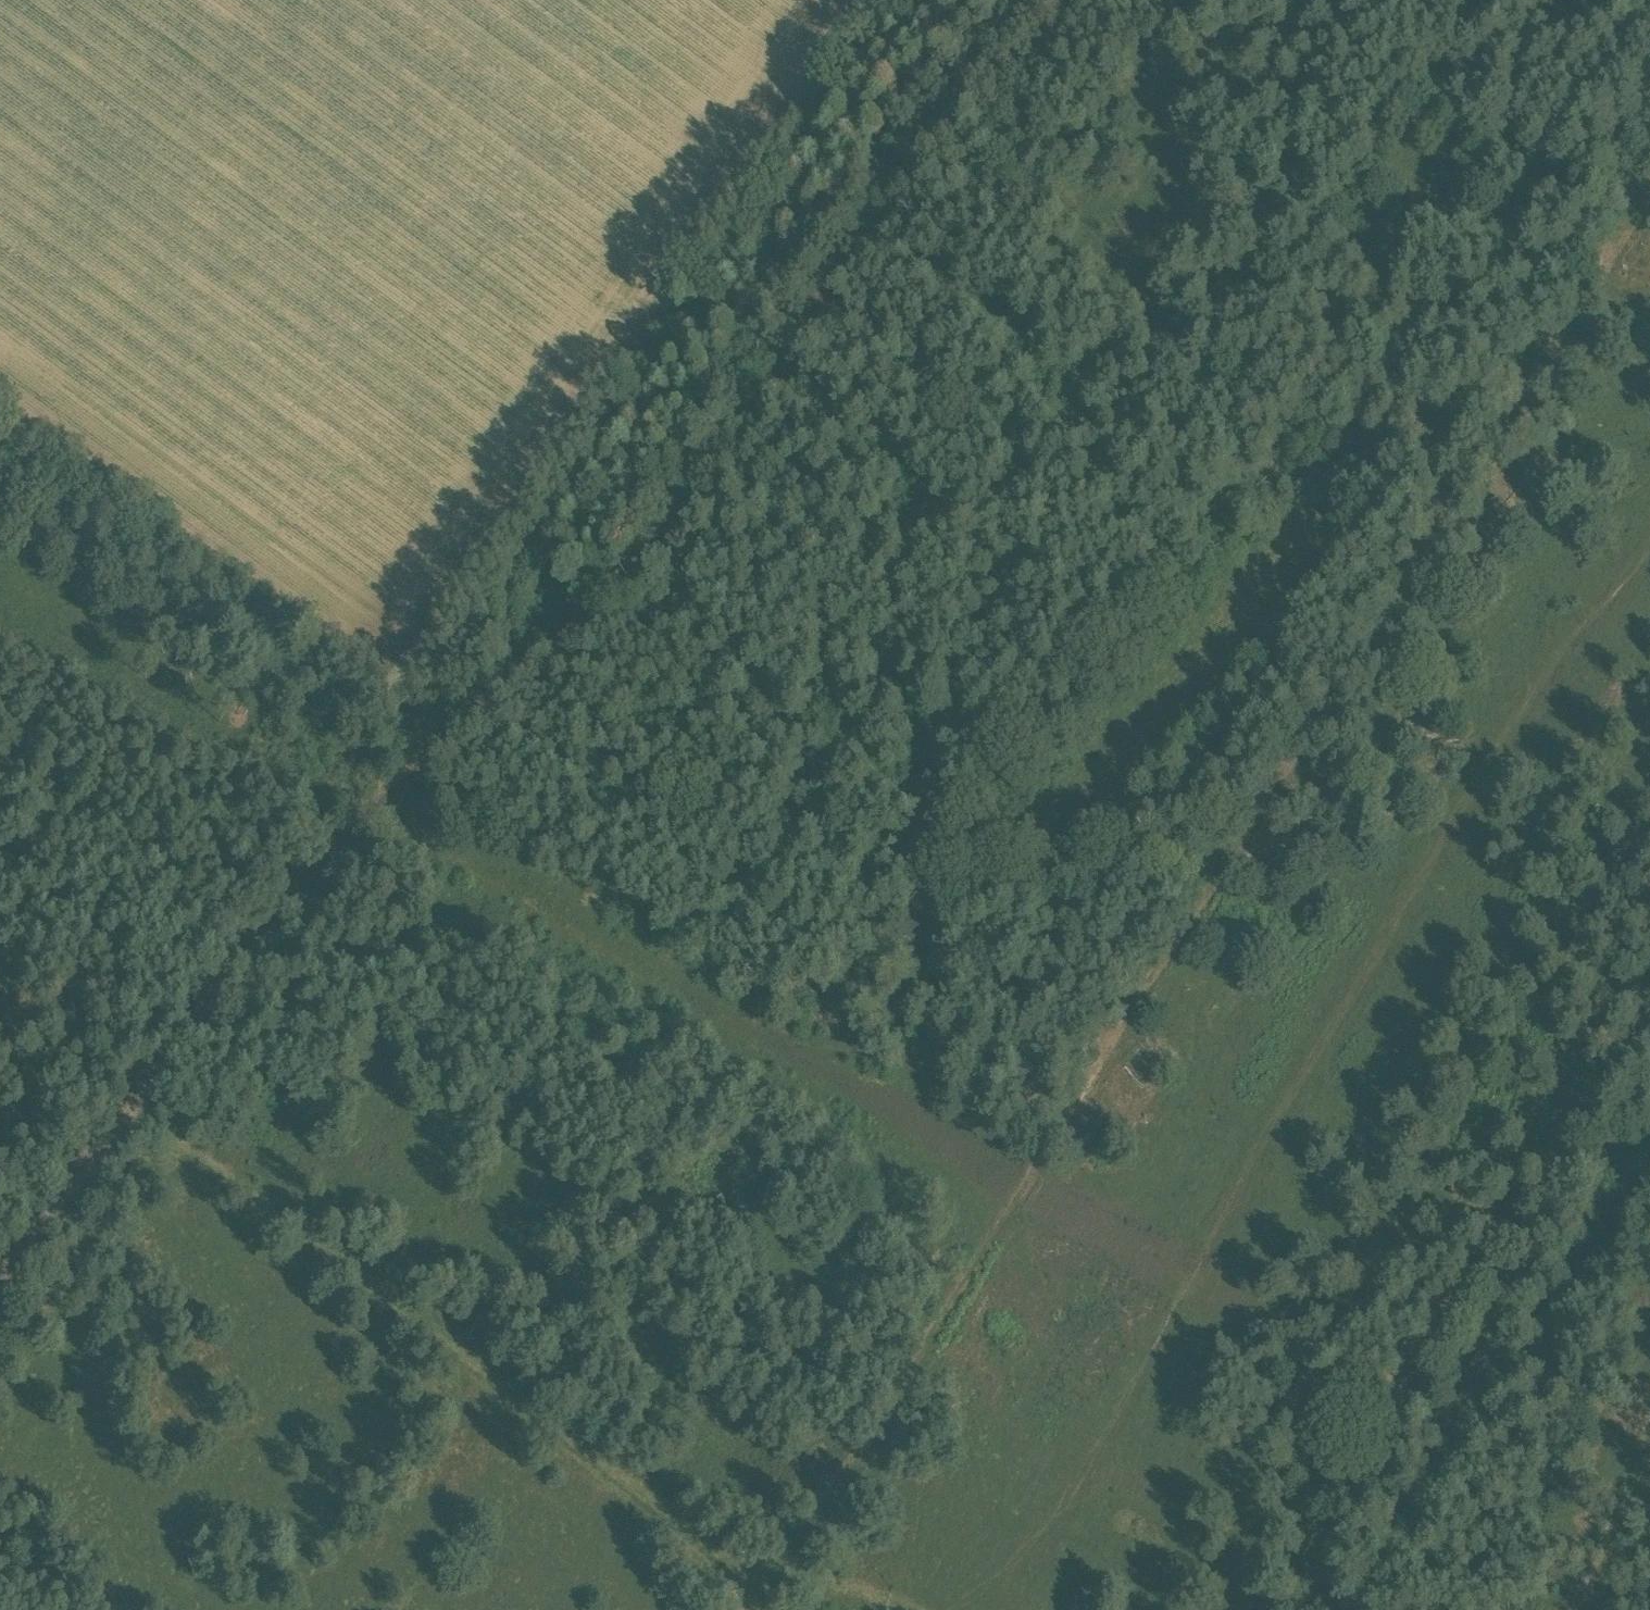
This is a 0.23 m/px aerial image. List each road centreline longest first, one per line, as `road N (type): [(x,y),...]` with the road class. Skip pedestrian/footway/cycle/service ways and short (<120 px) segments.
road 1 (track): [(0,1281),(334,847),(649,554),(1023,0)]

